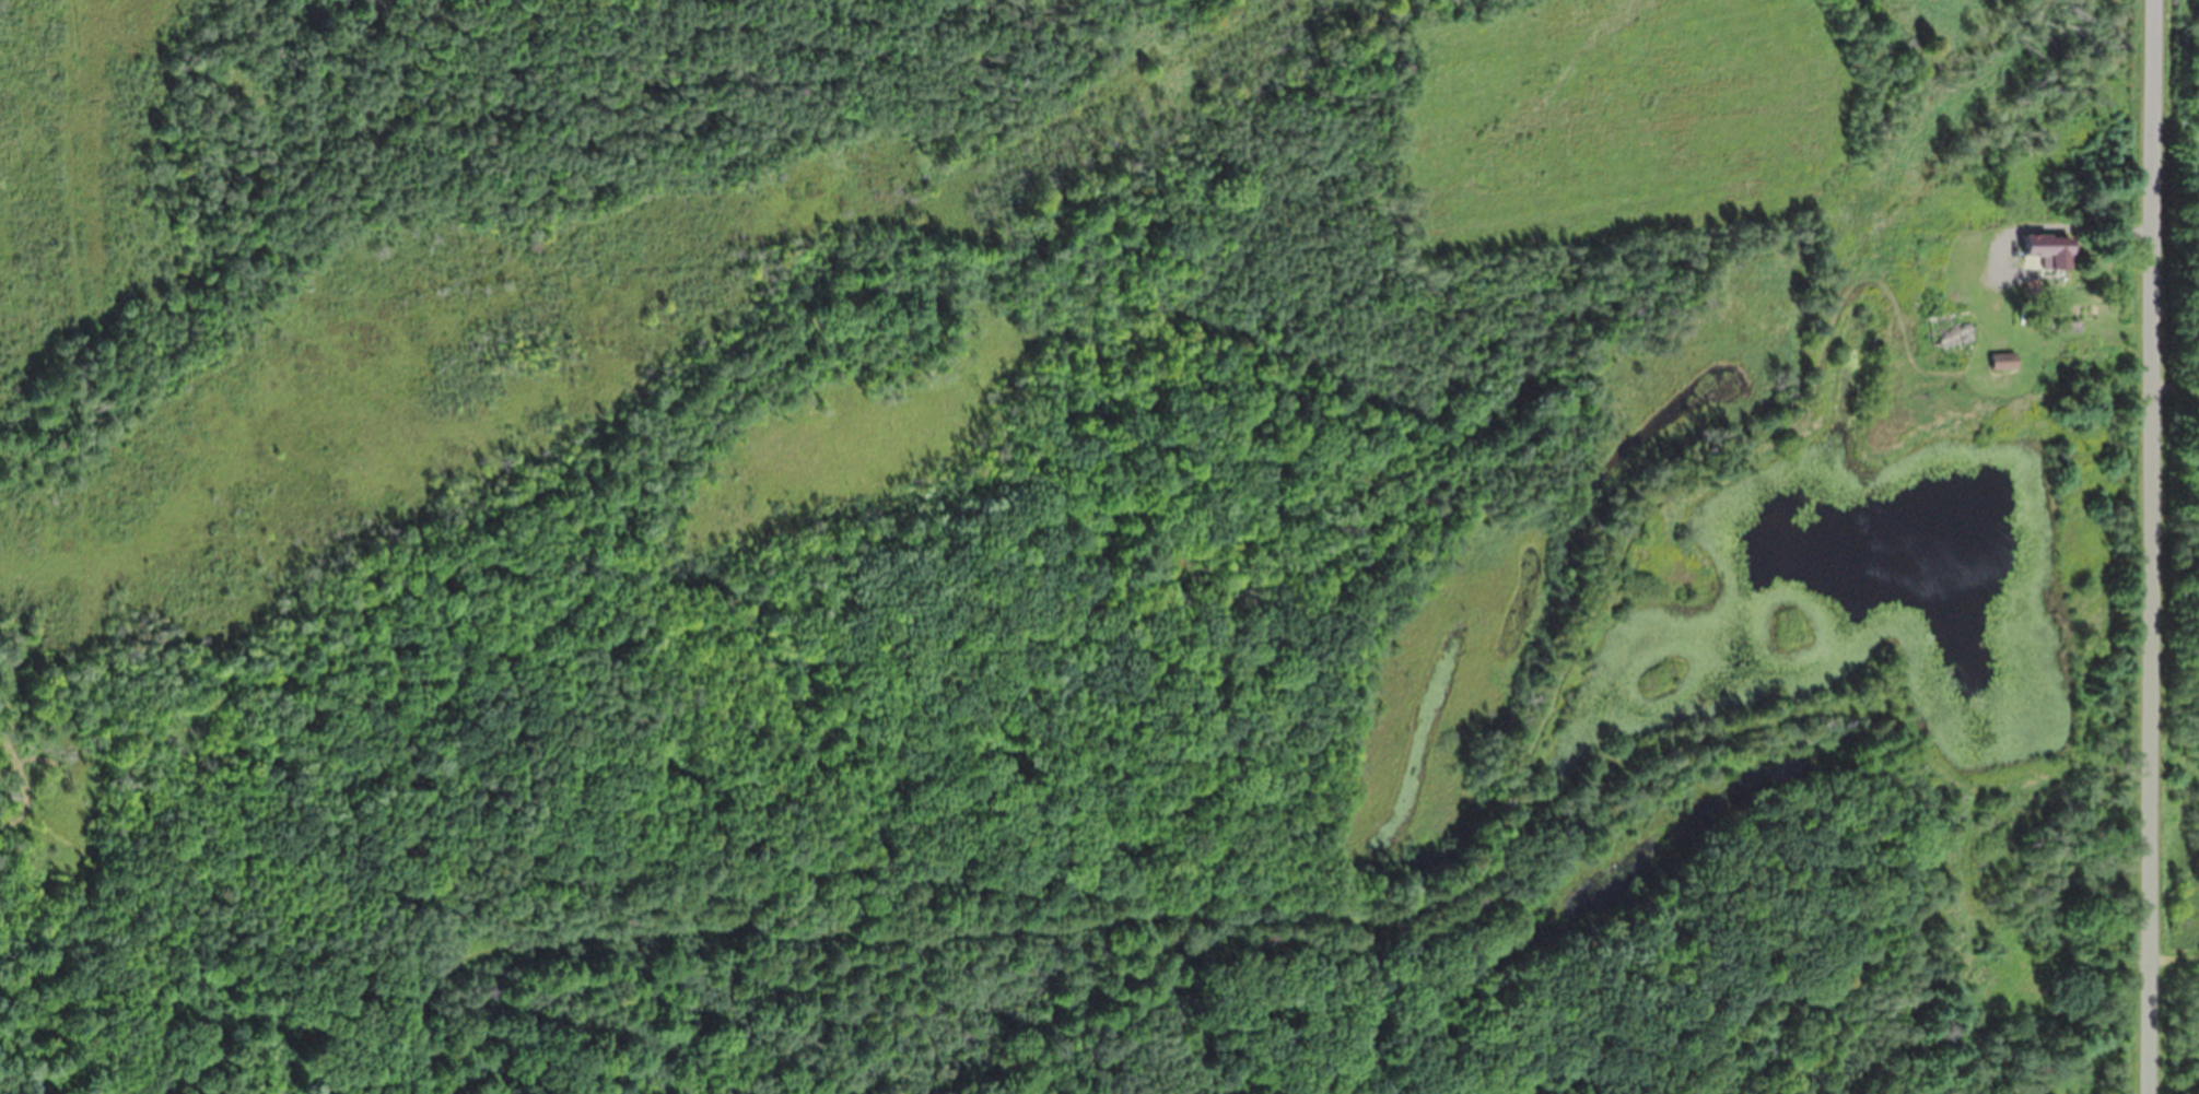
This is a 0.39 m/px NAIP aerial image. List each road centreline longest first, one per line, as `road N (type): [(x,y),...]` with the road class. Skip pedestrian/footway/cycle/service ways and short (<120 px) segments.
road 1 (residential): [(2148,1093),(2152,0)]

